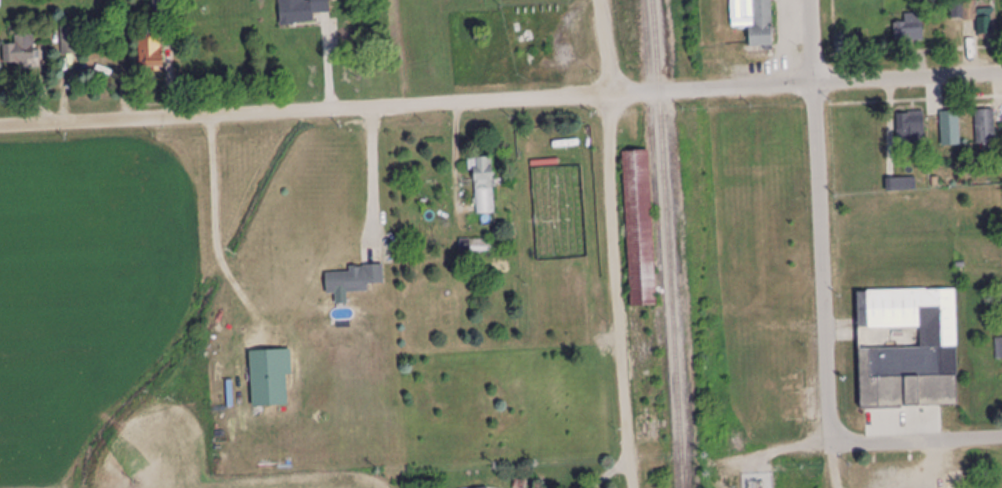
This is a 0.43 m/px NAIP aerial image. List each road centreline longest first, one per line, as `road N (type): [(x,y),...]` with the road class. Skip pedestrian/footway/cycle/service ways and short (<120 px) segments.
road 1 (residential): [(610,93),(0,126)]
road 2 (residential): [(634,487),(601,0)]
road 3 (residential): [(830,446),(810,0)]
road 4 (residential): [(610,93),(1001,73)]
road 5 (residential): [(1001,437),(758,448)]

